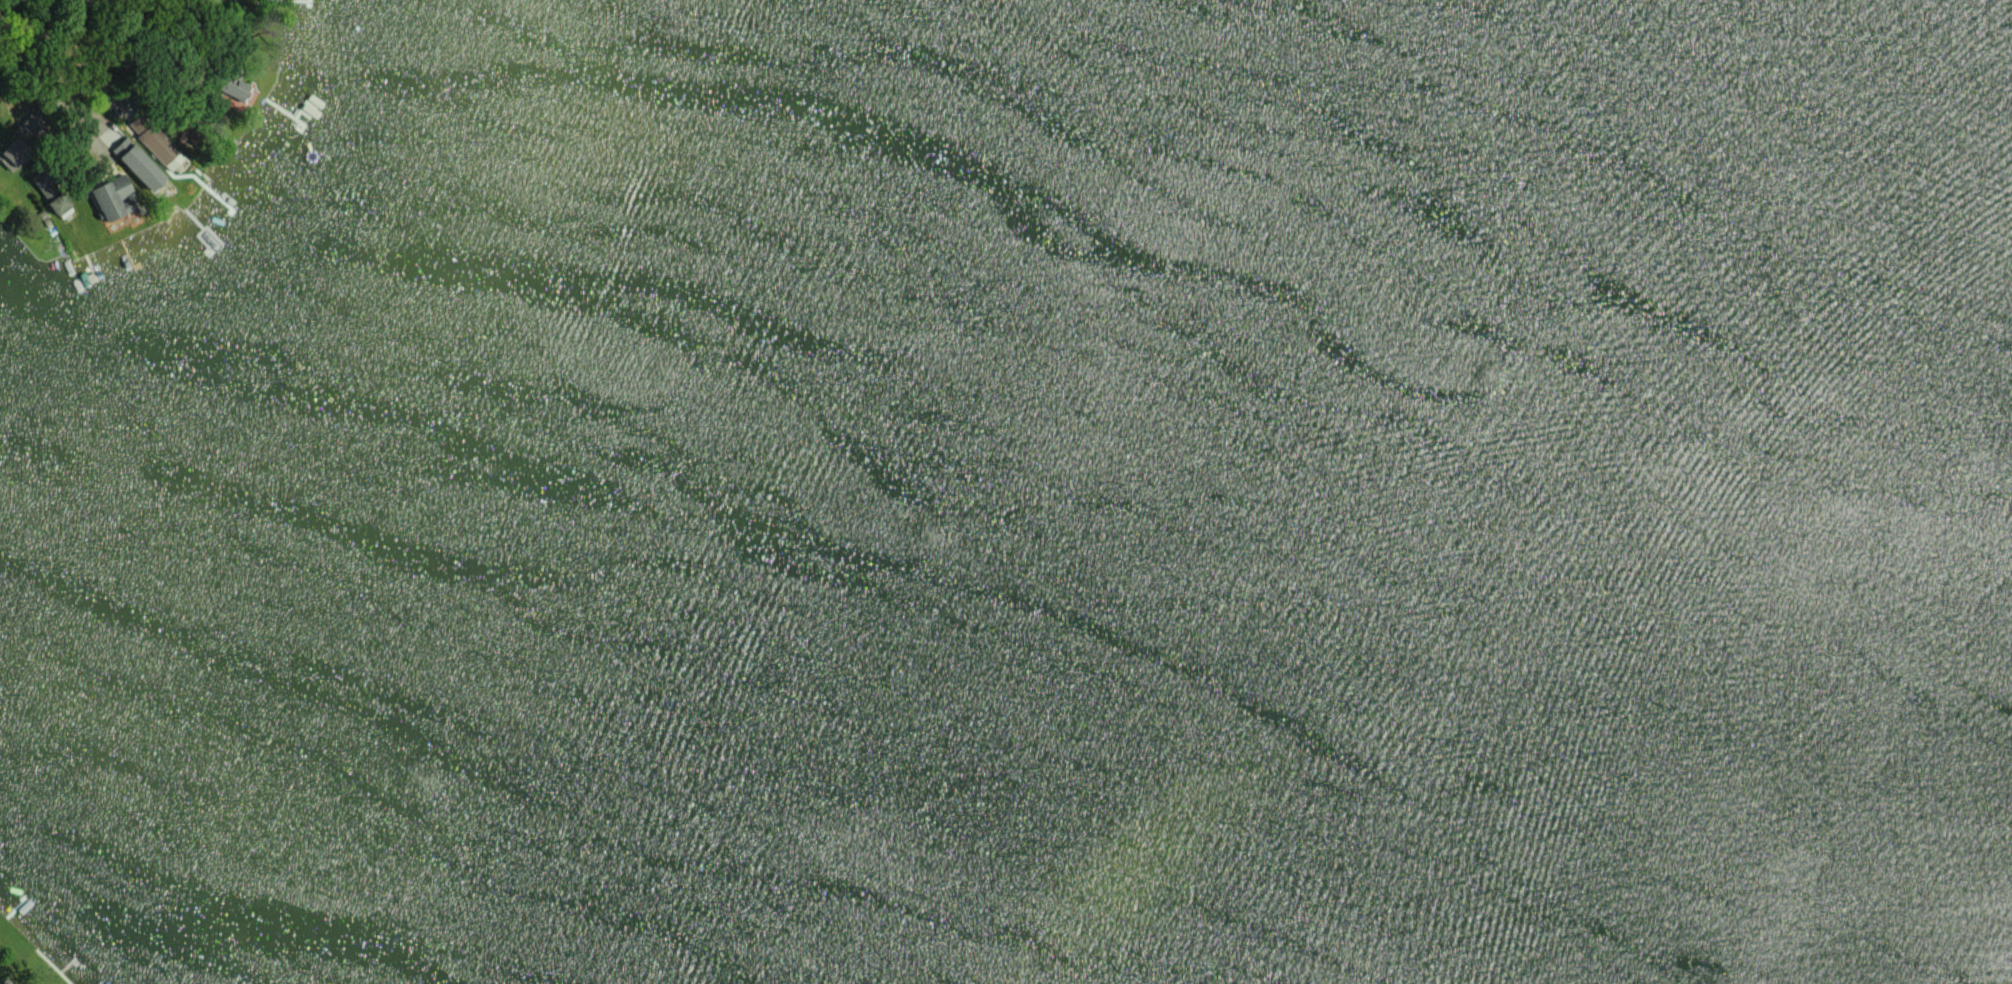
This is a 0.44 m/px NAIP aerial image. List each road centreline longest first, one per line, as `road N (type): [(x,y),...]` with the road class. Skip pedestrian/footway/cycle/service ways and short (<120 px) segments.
road 1 (residential): [(89,141),(51,66),(0,30)]

